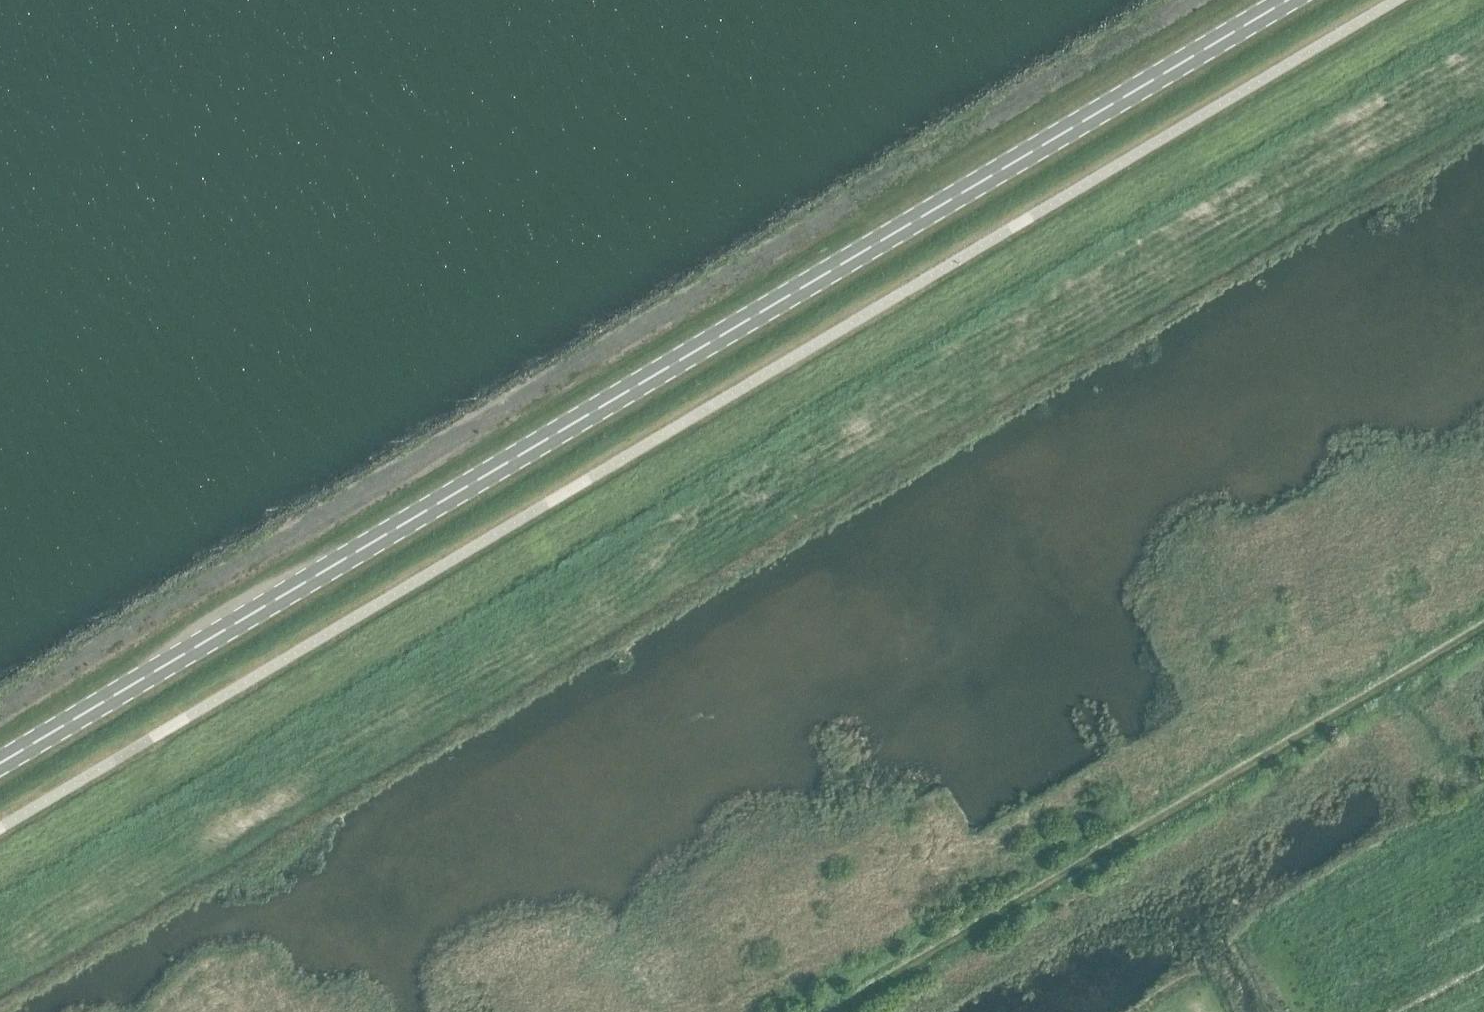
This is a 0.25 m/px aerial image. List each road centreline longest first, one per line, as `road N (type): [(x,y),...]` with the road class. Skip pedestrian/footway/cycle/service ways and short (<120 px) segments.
road 1 (secondary): [(0,763),(1288,0)]

